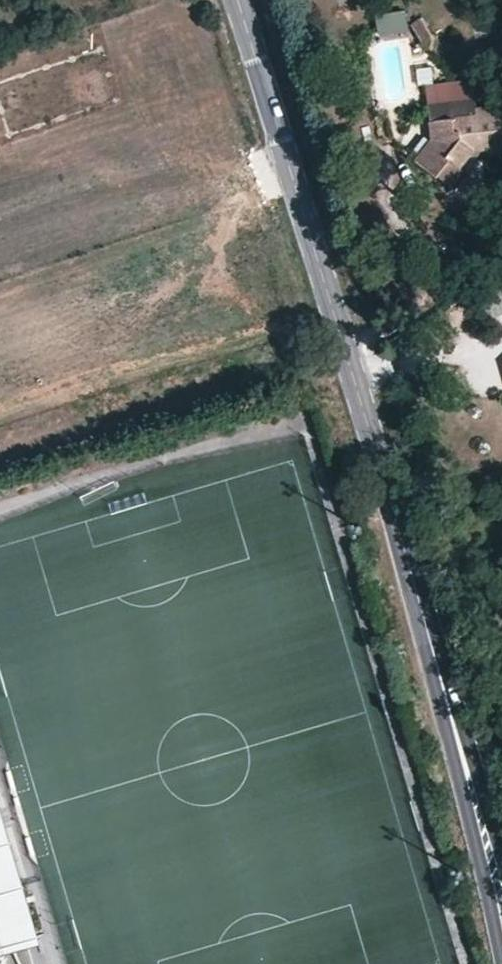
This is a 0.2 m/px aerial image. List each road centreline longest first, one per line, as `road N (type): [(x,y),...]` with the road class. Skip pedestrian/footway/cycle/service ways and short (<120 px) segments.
road 1 (secondary): [(443,690),(238,0)]
road 2 (secondary): [(443,690),(500,963)]
road 3 (secondary): [(501,864),(443,690)]

